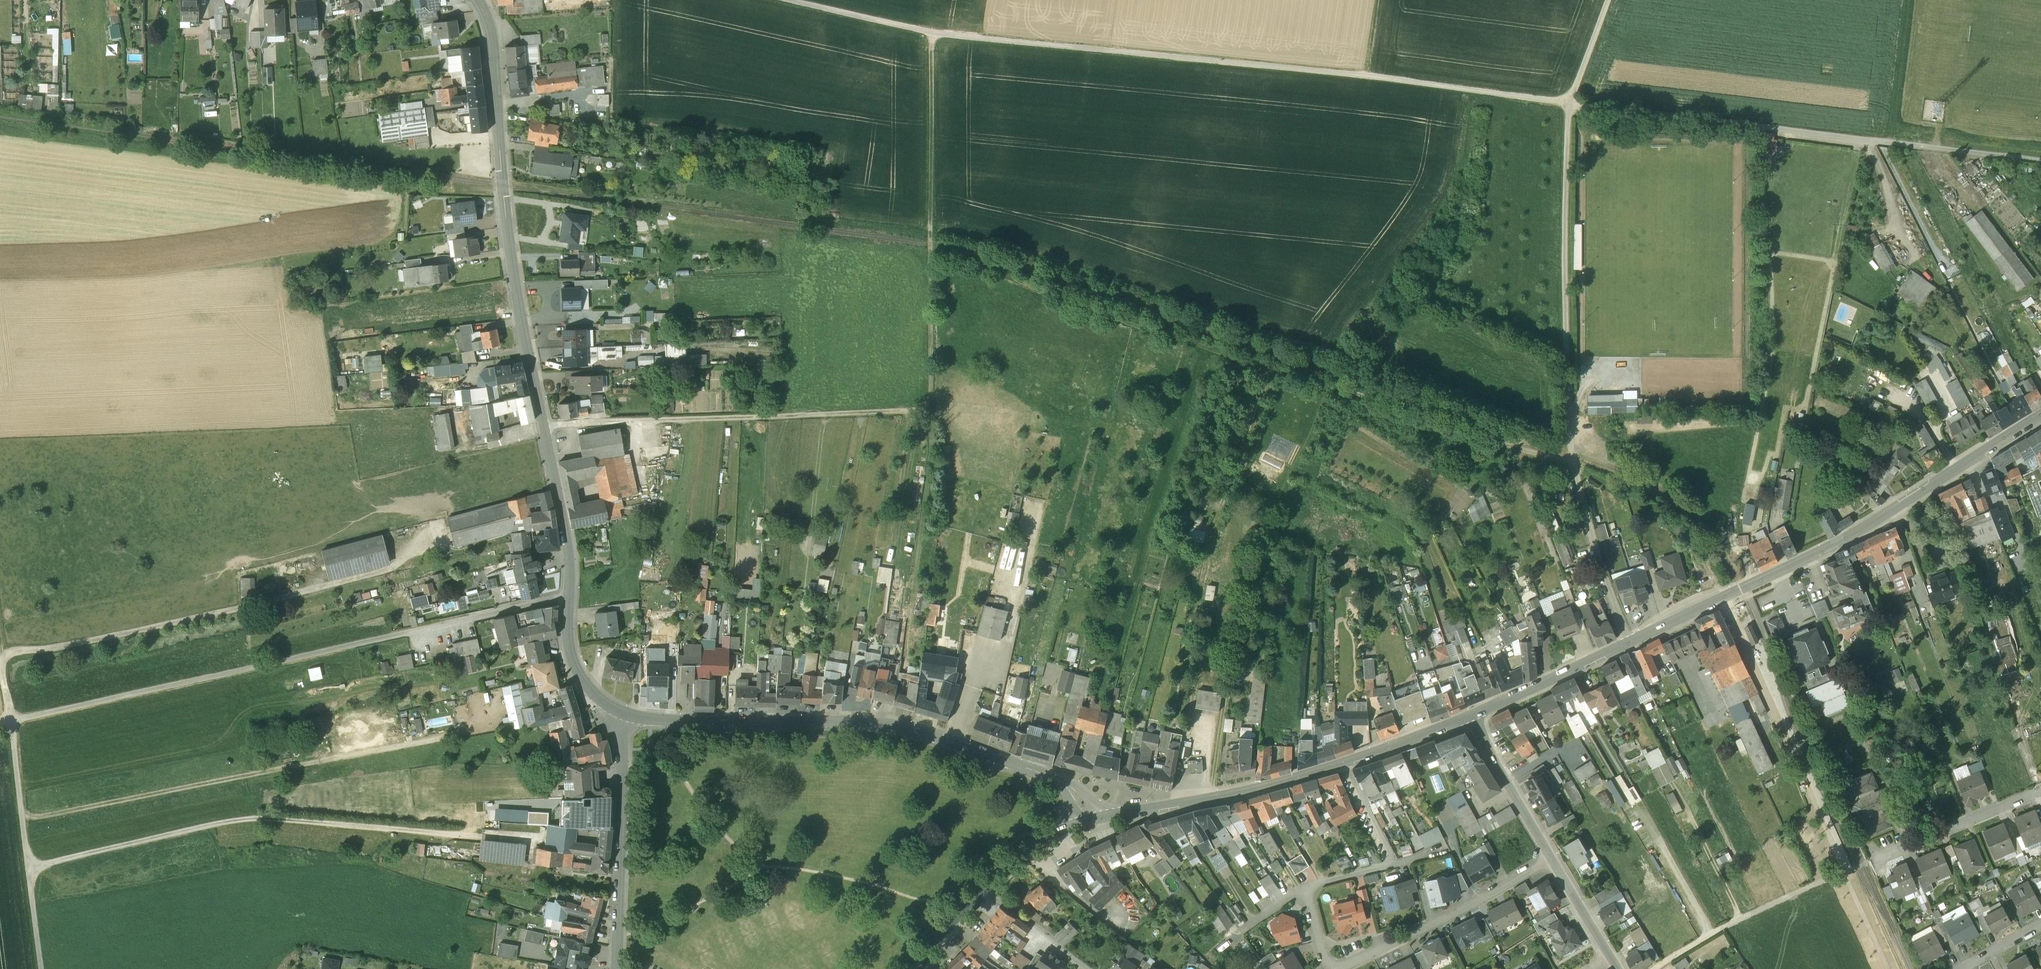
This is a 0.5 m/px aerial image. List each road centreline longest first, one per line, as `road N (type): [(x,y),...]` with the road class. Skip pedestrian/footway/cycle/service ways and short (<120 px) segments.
road 1 (track): [(784,0),(932,32),(1312,70),(2040,162)]
road 2 (track): [(544,428),(931,411),(932,32)]
road 3 (track): [(931,251),(1274,374),(1574,461)]
road 4 (tertiary): [(2040,415),(1825,549),(1469,716)]
road 5 (unclassified): [(569,599),(570,554),(512,267),(491,30),(477,0)]
road 6 (track): [(487,614),(0,723)]
road 7 (unclassified): [(1089,820),(1074,791),(1047,775),(902,726),(671,723),(629,714)]
road 8 (track): [(26,827),(446,744),(466,738),(496,712)]
road 9 (track): [(32,876),(257,825),(479,845)]
road 10 (track): [(1569,410),(1569,104),(1608,0)]
road 11 (track): [(3,659),(123,641),(406,570)]
road 12 (track): [(43,968),(3,659)]
road 13 (tertiary): [(1345,763),(1225,796),(1089,820)]
road 14 (residential): [(622,968),(629,714)]
road 15 (residential): [(1329,968),(1552,858)]
road 16 (tertiary): [(1089,820),(1004,866),(910,968)]
road 17 (track): [(1844,871),(1654,968)]
road 18 (residential): [(2040,791),(1876,857)]
road 19 (tertiary): [(1552,858),(1469,716)]
road 20 (unclassified): [(629,714),(604,700),(576,666),(569,599)]
road 21 (tertiary): [(1469,716),(1345,763)]

